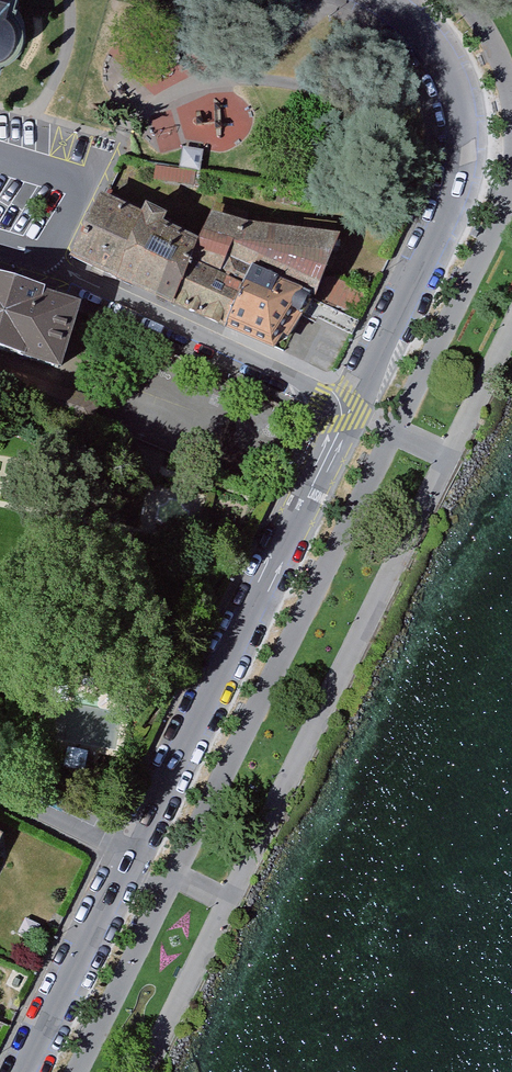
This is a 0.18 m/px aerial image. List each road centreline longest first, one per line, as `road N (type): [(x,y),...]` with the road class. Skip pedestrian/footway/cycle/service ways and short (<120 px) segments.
road 1 (unclassified): [(345,430),(464,187),(474,139),(463,71),(429,29),(384,0)]
road 2 (unclassified): [(129,854),(345,430)]
road 3 (residential): [(345,430),(327,397),(73,277),(53,248)]
road 4 (unclassified): [(21,1071),(129,854)]
road 5 (residential): [(129,854),(0,786)]

